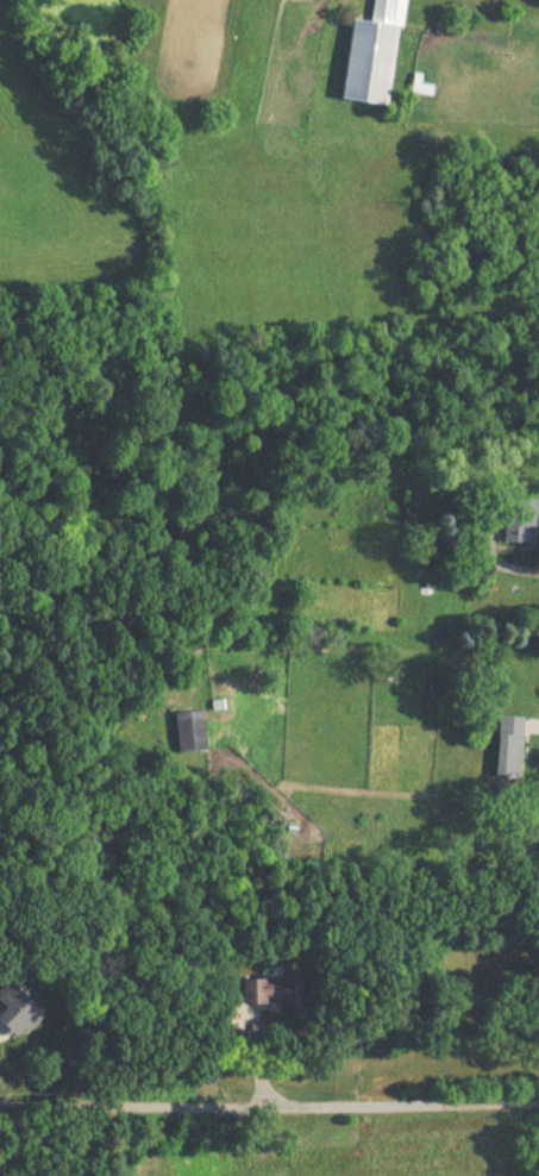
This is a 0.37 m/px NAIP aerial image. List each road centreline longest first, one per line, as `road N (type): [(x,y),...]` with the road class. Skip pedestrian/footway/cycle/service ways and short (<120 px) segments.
road 1 (residential): [(538,1099),(0,1102)]

